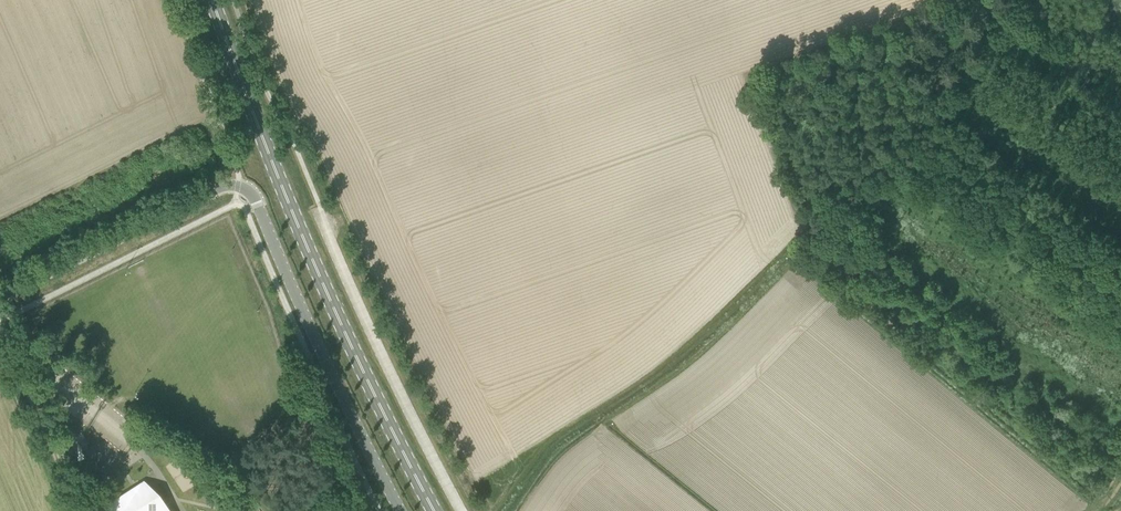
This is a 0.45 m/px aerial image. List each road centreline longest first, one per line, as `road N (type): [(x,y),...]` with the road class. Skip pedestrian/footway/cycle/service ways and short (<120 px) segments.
road 1 (tertiary): [(0,298),(209,193),(248,192),(401,510)]
road 2 (primary): [(435,510),(319,275),(216,0)]
road 3 (unclassified): [(463,510),(365,320),(319,207)]
road 4 (track): [(78,510),(0,330)]

